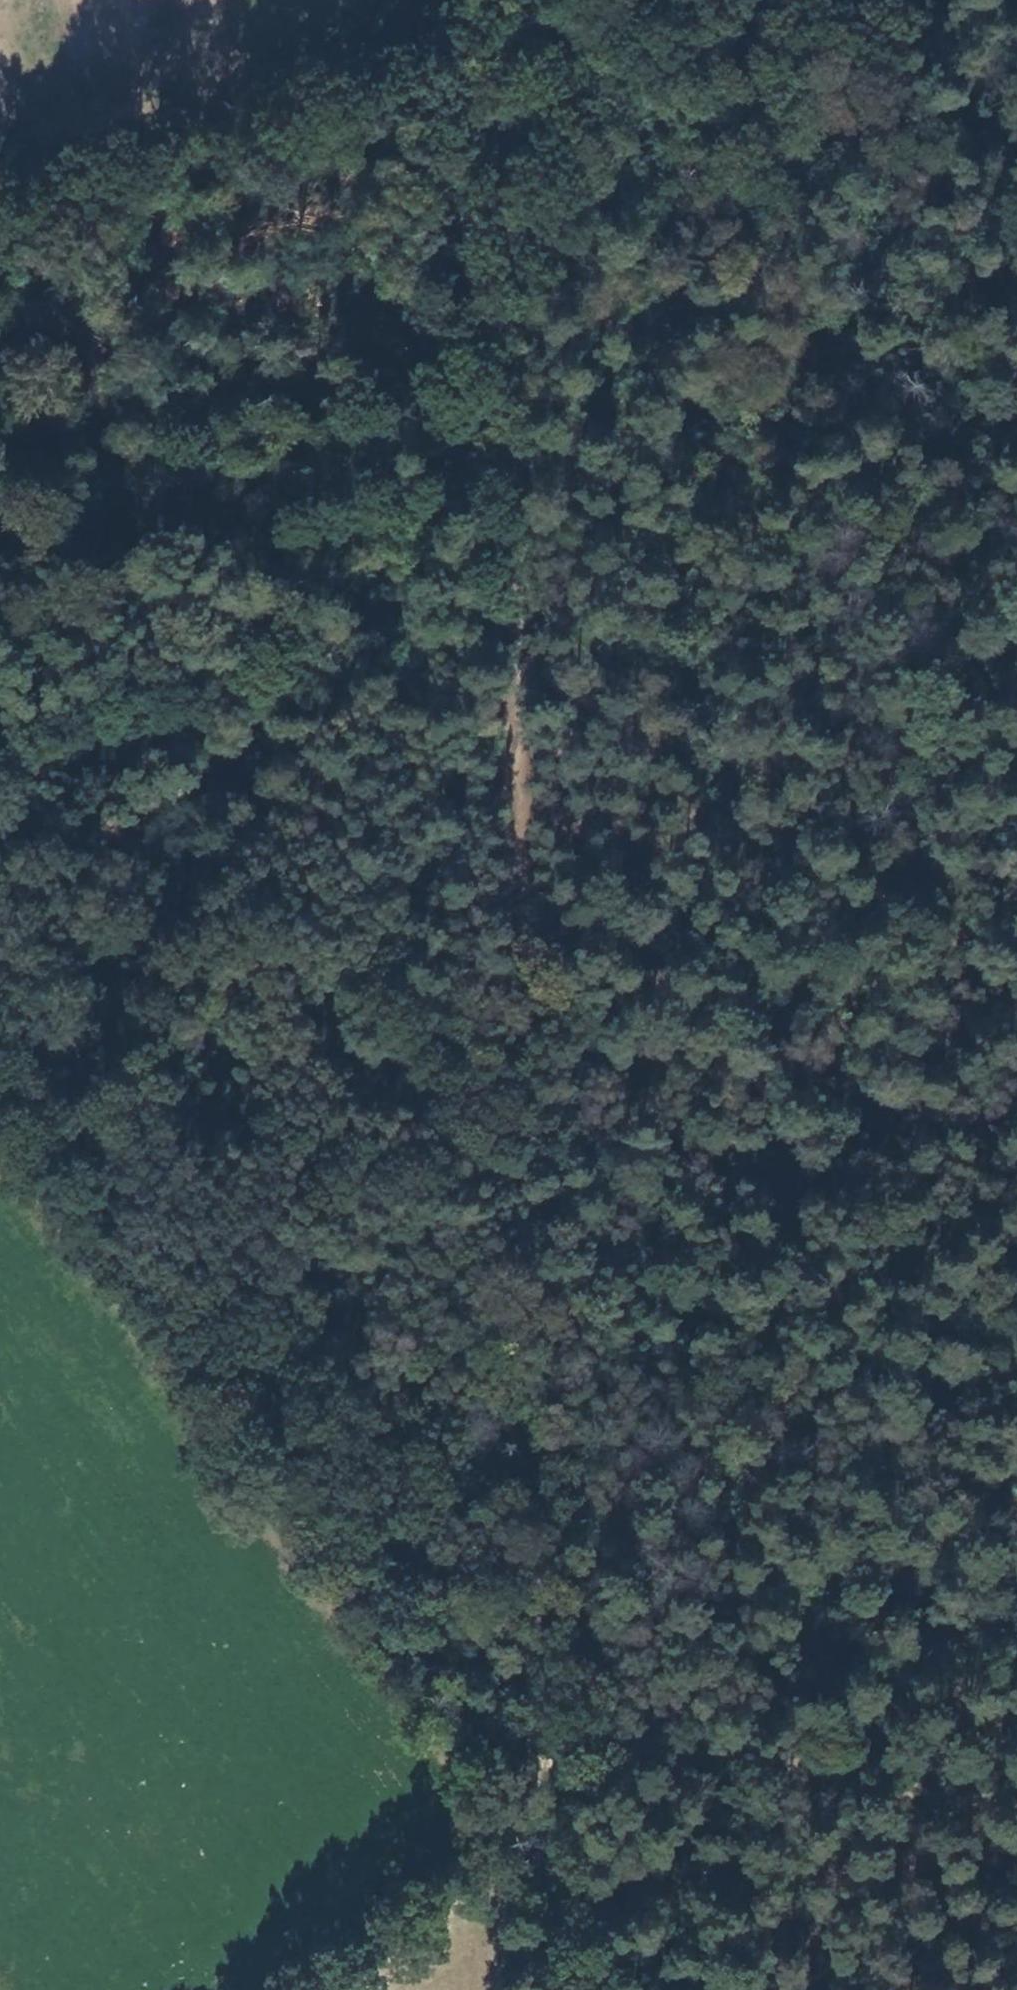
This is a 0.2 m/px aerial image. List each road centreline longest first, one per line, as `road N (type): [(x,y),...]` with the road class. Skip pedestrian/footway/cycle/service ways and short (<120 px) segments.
road 1 (track): [(547,1733),(506,213),(513,94),(544,0)]
road 2 (track): [(550,1989),(547,1733)]

